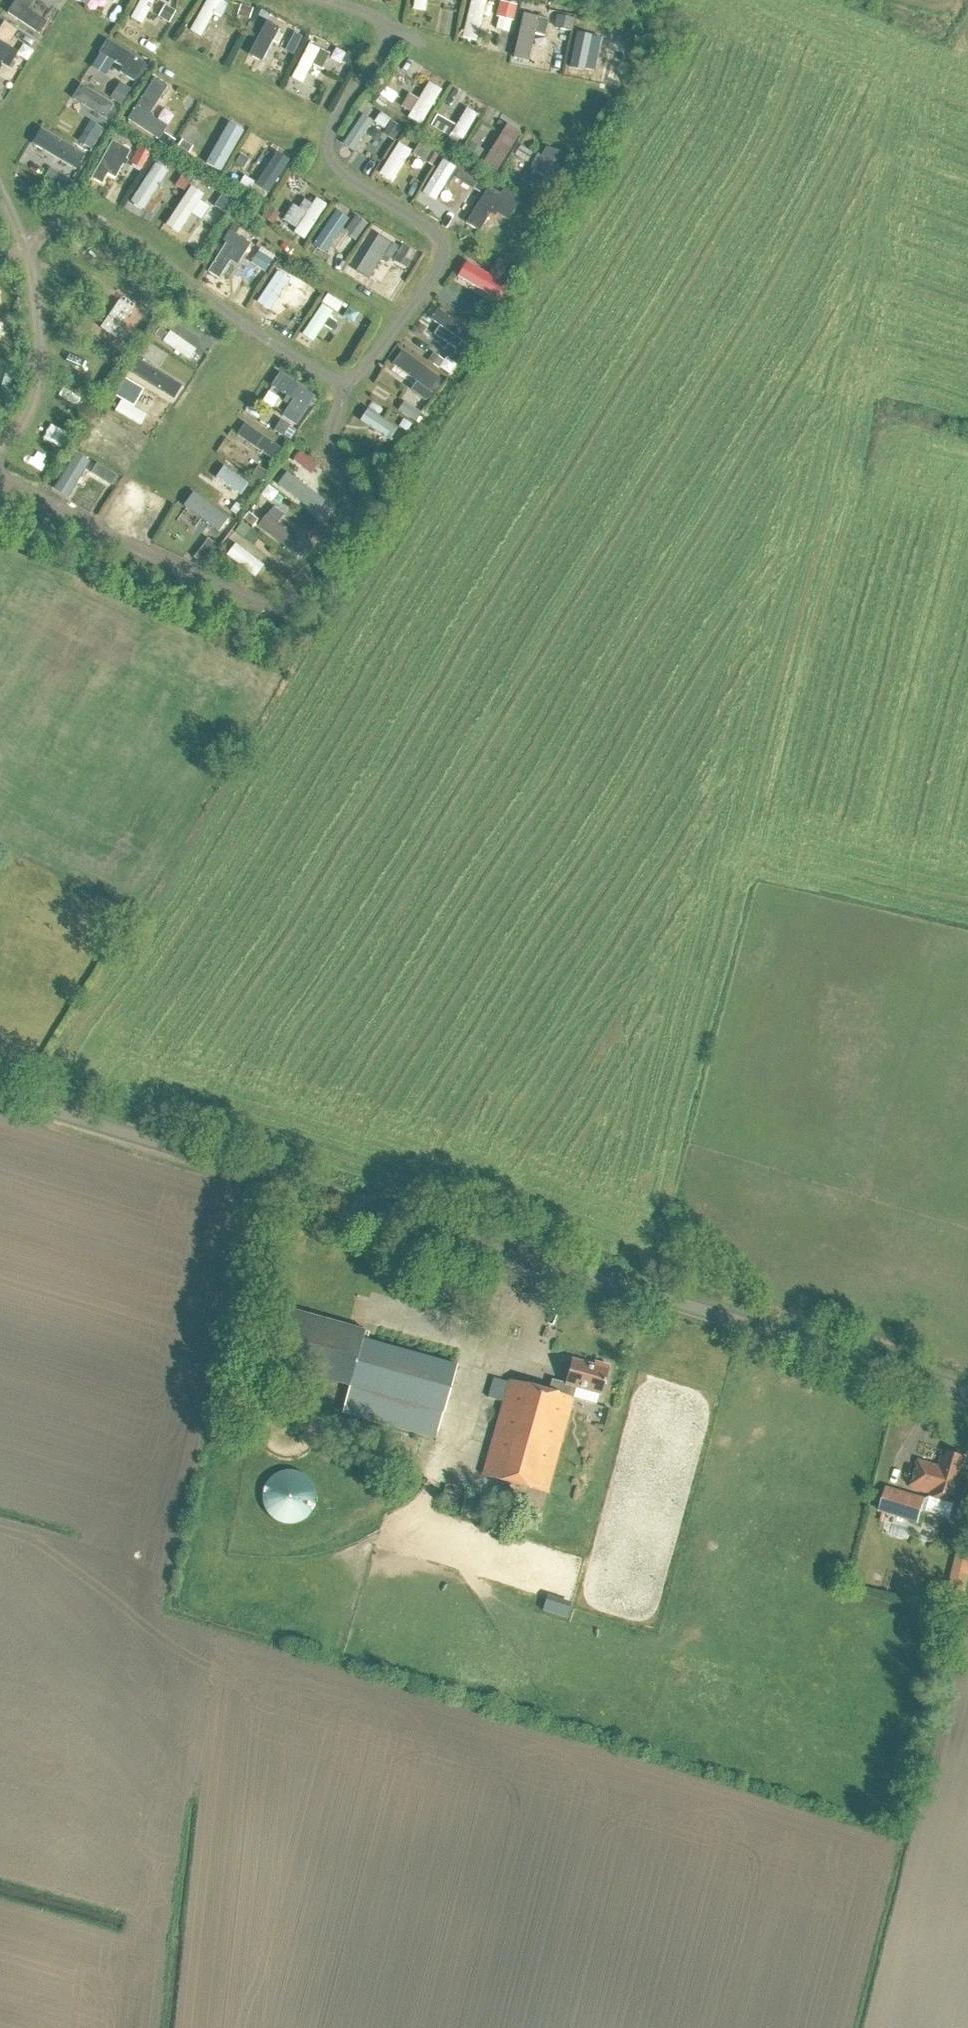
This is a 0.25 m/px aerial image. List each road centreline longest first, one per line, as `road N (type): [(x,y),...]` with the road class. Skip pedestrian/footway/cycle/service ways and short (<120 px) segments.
road 1 (unclassified): [(967,1394),(0,1098)]

